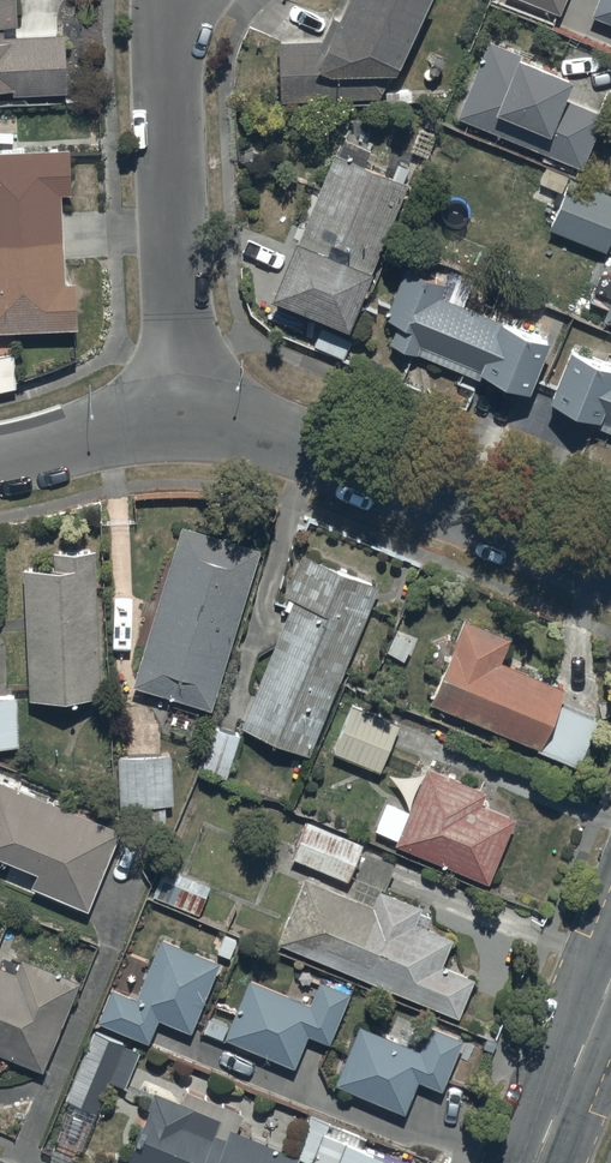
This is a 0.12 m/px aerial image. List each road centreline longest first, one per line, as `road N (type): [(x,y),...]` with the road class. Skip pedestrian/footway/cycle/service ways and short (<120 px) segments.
road 1 (residential): [(184,426),(289,441),(610,574)]
road 2 (residential): [(184,426),(169,58),(180,0)]
road 3 (tertiary): [(536,1162),(610,982)]
road 4 (residential): [(0,458),(134,428),(184,426)]

